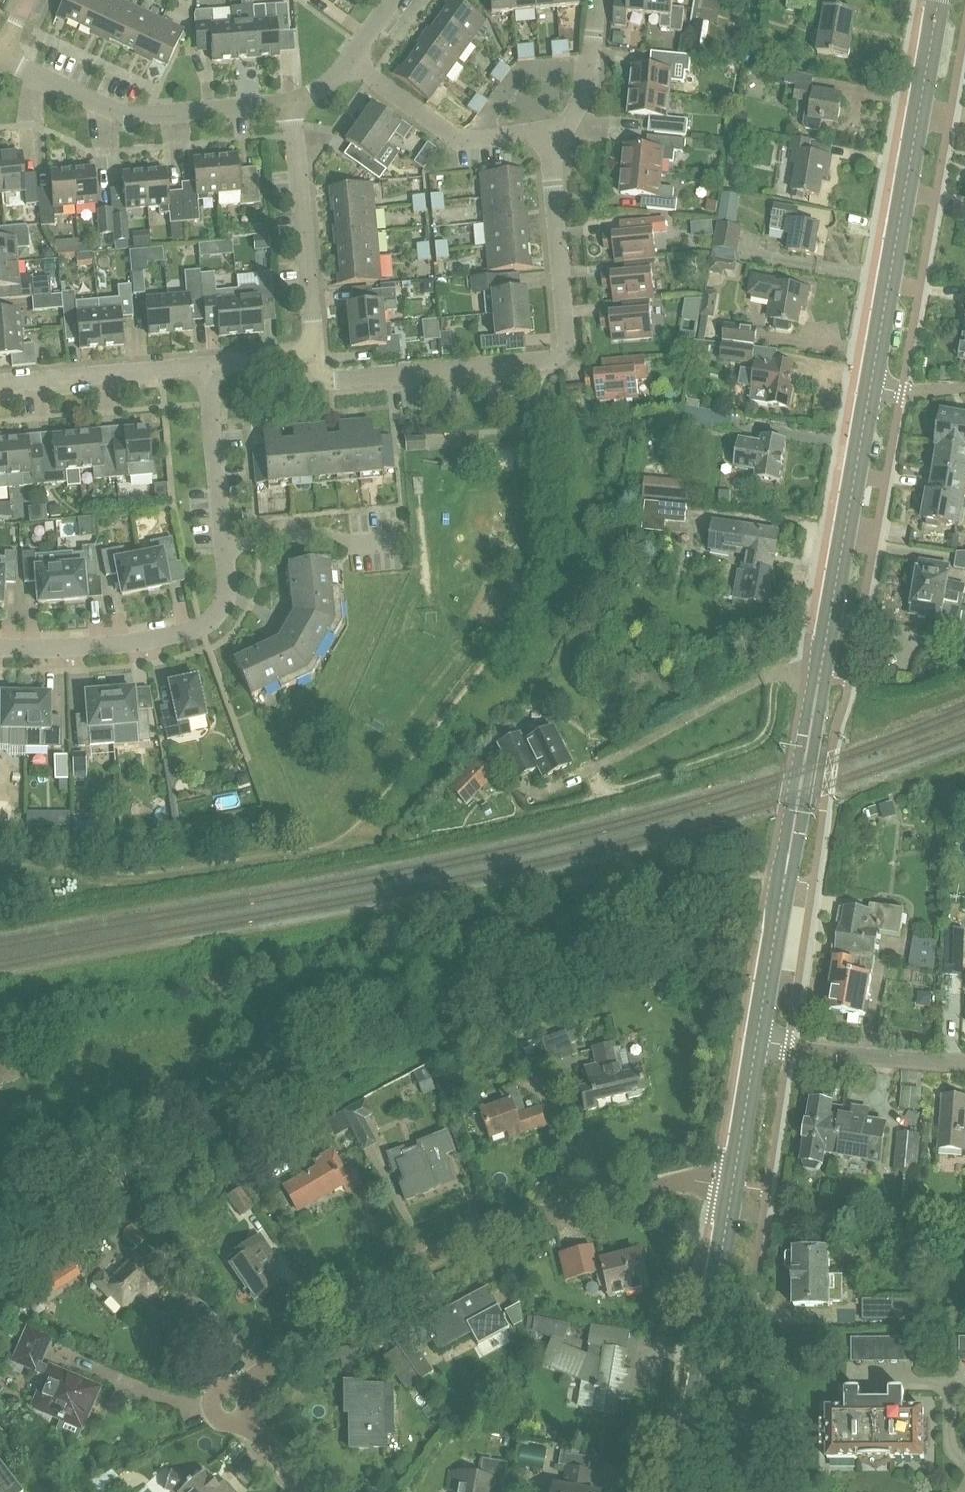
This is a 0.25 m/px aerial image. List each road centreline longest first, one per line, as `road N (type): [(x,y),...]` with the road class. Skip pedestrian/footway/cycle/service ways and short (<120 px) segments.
road 1 (residential): [(243,1387),(432,1255),(609,1197),(691,1180),(732,1186)]
road 2 (residential): [(307,358),(327,382),(553,360),(566,348),(552,142)]
road 3 (residential): [(0,648),(147,640),(206,627),(221,610),(227,564),(205,367)]
road 4 (tertiary): [(871,386),(939,0)]
road 5 (tertiary): [(756,1043),(821,674)]
road 6 (residential): [(821,674),(777,673),(537,795)]
road 7 (tertiary): [(685,1491),(732,1186)]
road 8 (residential): [(290,103),(128,114),(0,61)]
road 9 (tertiary): [(821,674),(871,386)]
road 10 (residential): [(307,358),(311,321),(290,103)]
road 11 (residential): [(756,1043),(964,1064)]
road 12 (residential): [(0,382),(205,367)]
road 13 (residential): [(474,139),(519,69),(591,66)]
road 14 (residential): [(474,139),(408,109),(348,57)]
road 15 (tertiary): [(732,1186),(756,1043)]

